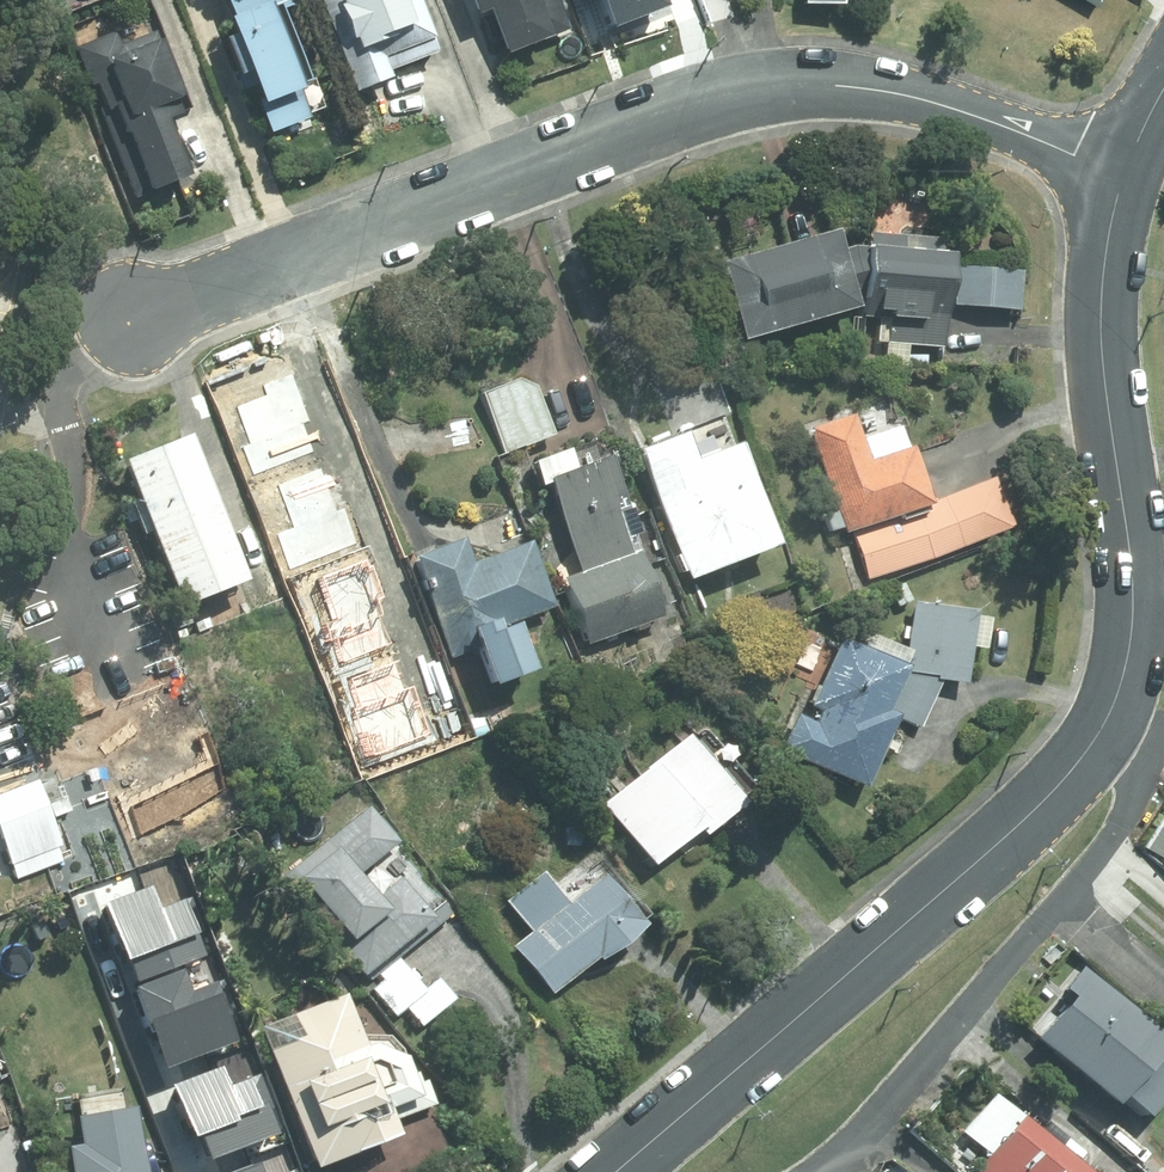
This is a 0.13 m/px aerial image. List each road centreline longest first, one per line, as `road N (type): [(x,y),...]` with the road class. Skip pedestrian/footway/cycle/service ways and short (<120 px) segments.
road 1 (residential): [(1118,176),(1103,265),(1102,350),(1133,590),(1131,647),(1114,707),(1042,803),(611,1171)]
road 2 (residential): [(131,313),(675,115),(758,95),(827,86),(923,98),(1118,176)]

